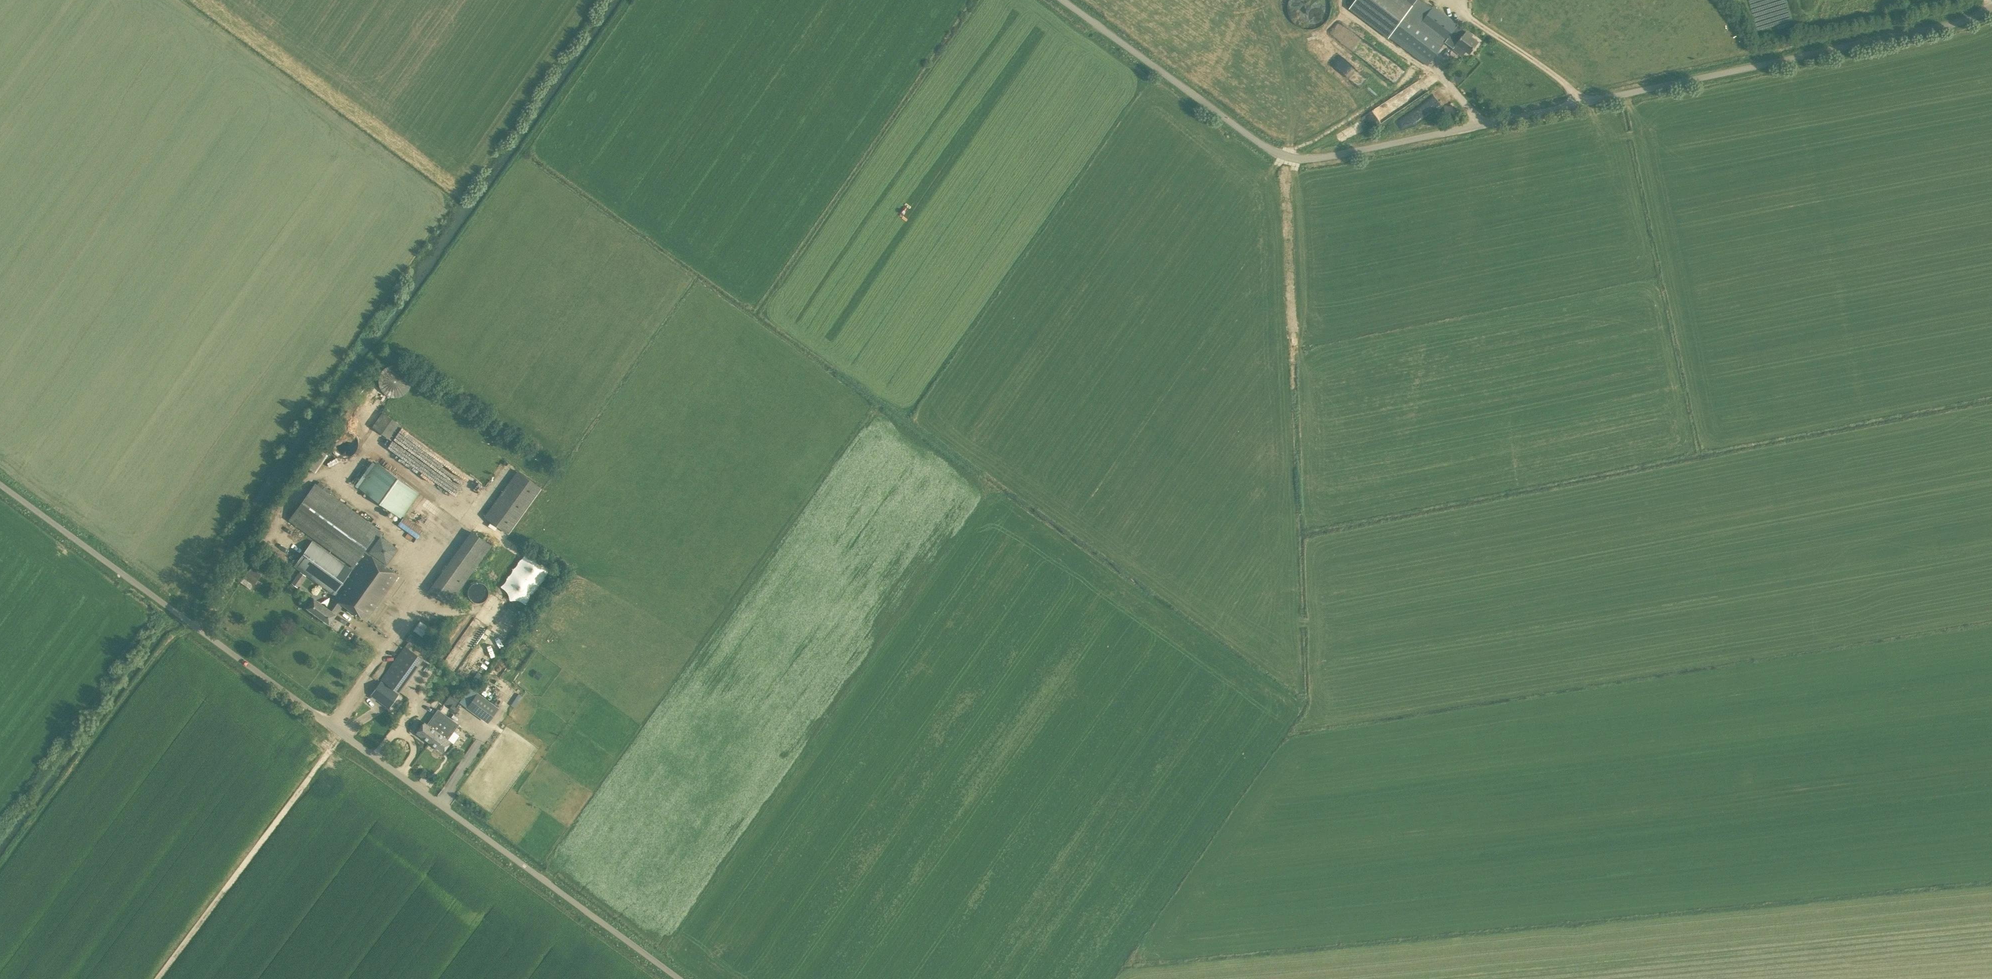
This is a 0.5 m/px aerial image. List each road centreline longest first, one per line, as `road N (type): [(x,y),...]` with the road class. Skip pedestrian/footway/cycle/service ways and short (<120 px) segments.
road 1 (unclassified): [(1991,6),(1971,17),(1311,158),(1266,144),(1064,0)]
road 2 (track): [(0,864),(148,664),(195,626),(206,588),(519,154)]
road 3 (unclassified): [(683,978),(0,484)]
road 4 (track): [(342,732),(157,978)]

